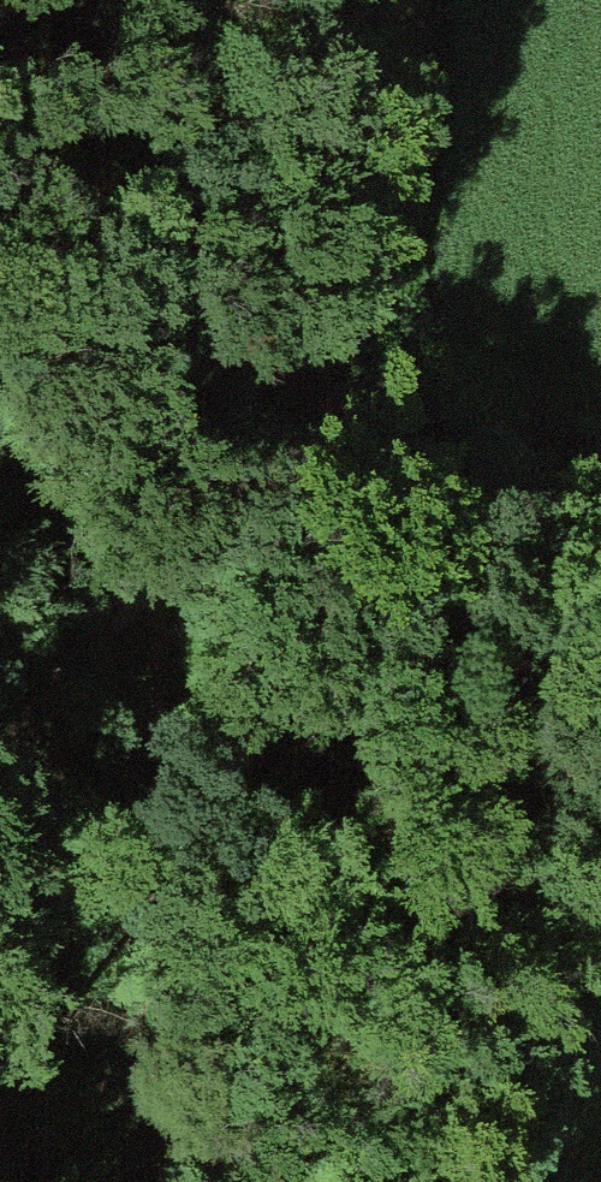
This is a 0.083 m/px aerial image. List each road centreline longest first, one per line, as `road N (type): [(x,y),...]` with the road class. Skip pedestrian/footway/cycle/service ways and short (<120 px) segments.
road 1 (track): [(0,714),(264,391),(377,0)]
road 2 (track): [(111,1181),(189,592),(264,391)]

